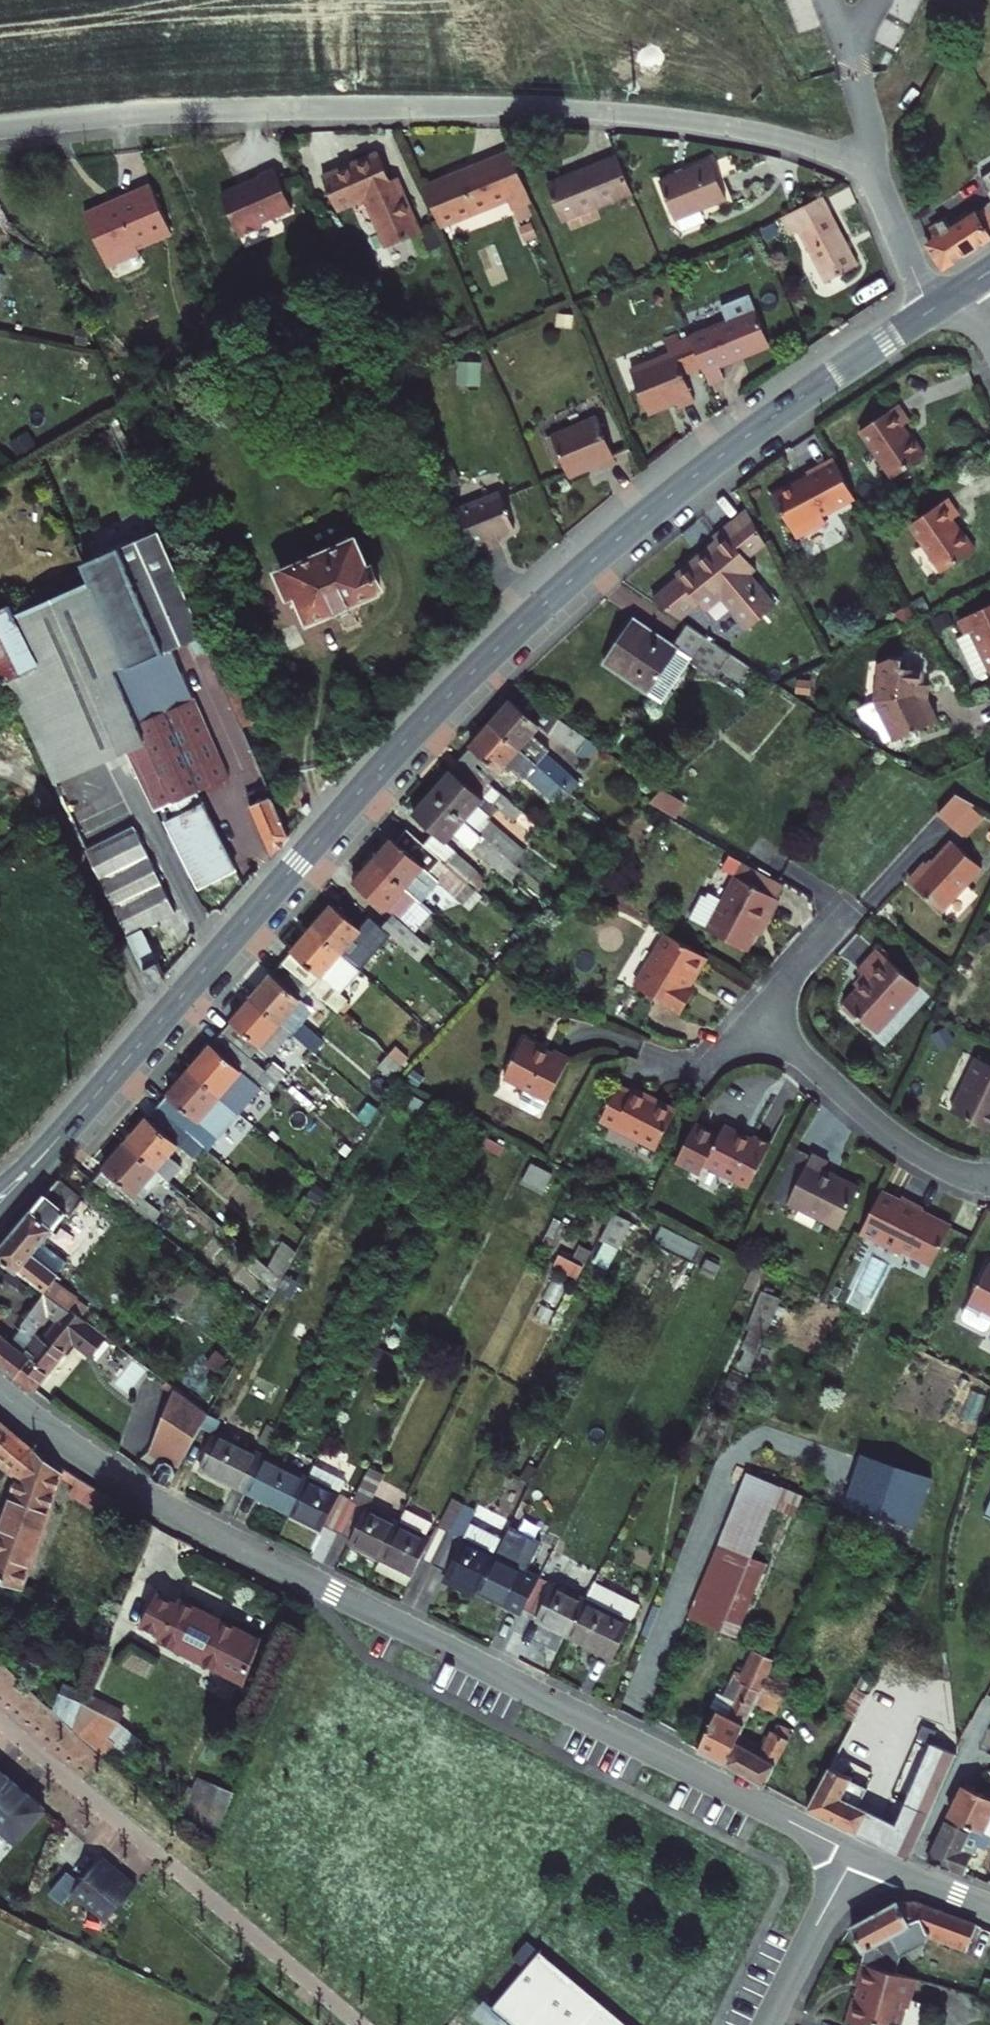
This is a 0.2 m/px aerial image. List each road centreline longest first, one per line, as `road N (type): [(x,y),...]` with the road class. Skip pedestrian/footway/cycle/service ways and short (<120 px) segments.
road 1 (secondary): [(929,311),(696,473),(504,640),(394,751),(0,1198)]
road 2 (residential): [(0,124),(179,108),(503,103),(737,127),(866,166),(929,311)]
road 3 (residential): [(0,1390),(168,1507),(854,1853)]
road 4 (residential): [(755,1014),(904,1144),(964,1174),(989,1176)]
road 5 (residential): [(854,1853),(768,2024)]
road 6 (residential): [(600,1036),(699,1072),(755,1014)]
road 7 (residential): [(854,1853),(989,1907)]
road 8 (residential): [(755,1014),(853,910)]

